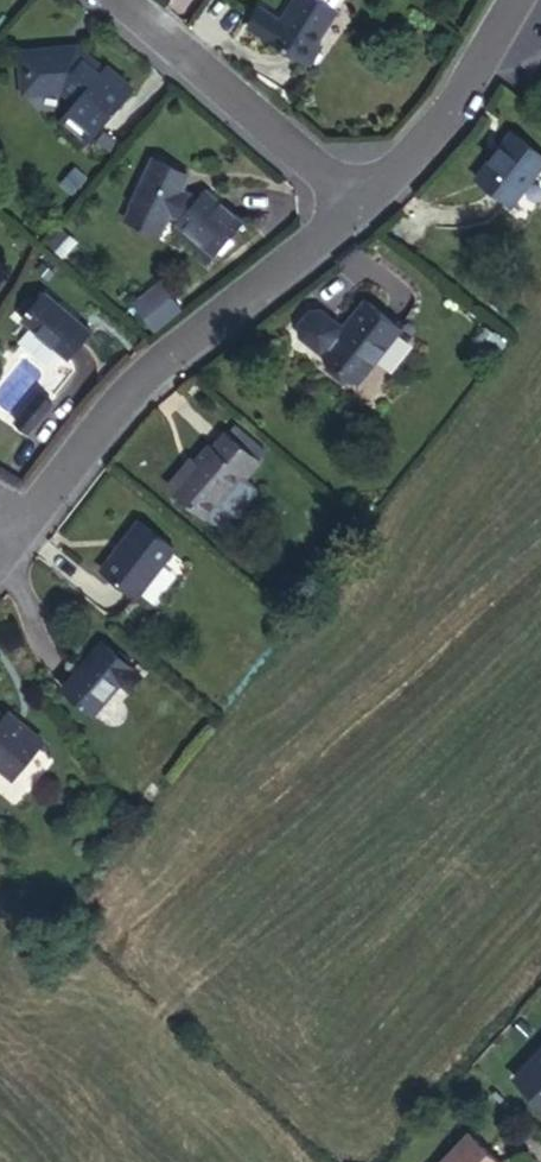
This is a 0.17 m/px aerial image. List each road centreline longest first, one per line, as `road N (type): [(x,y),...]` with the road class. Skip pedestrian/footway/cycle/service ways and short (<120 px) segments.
road 1 (residential): [(358,214),(118,407),(18,546),(0,535)]
road 2 (residential): [(358,214),(103,0)]
road 3 (residential): [(525,0),(460,115),(358,214)]

